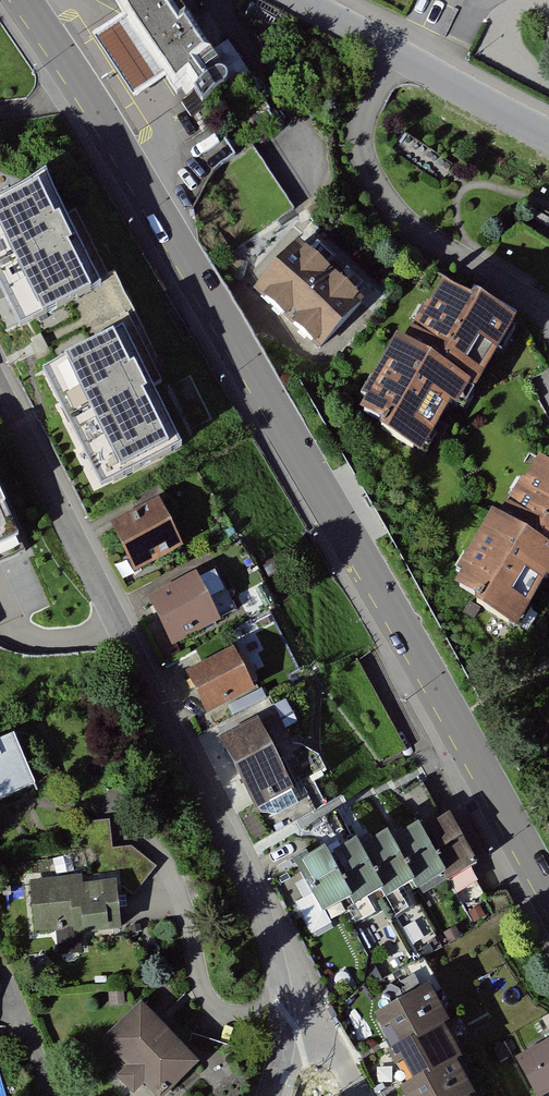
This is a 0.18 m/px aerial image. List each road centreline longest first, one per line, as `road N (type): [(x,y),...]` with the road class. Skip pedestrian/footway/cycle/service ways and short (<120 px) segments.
road 1 (secondary): [(23,0),(322,488),(548,889)]
road 2 (residential): [(284,1013),(240,856),(0,391)]
road 3 (residential): [(398,52),(368,109),(362,158),(388,206),(548,323)]
road 4 (residential): [(398,52),(548,132)]

